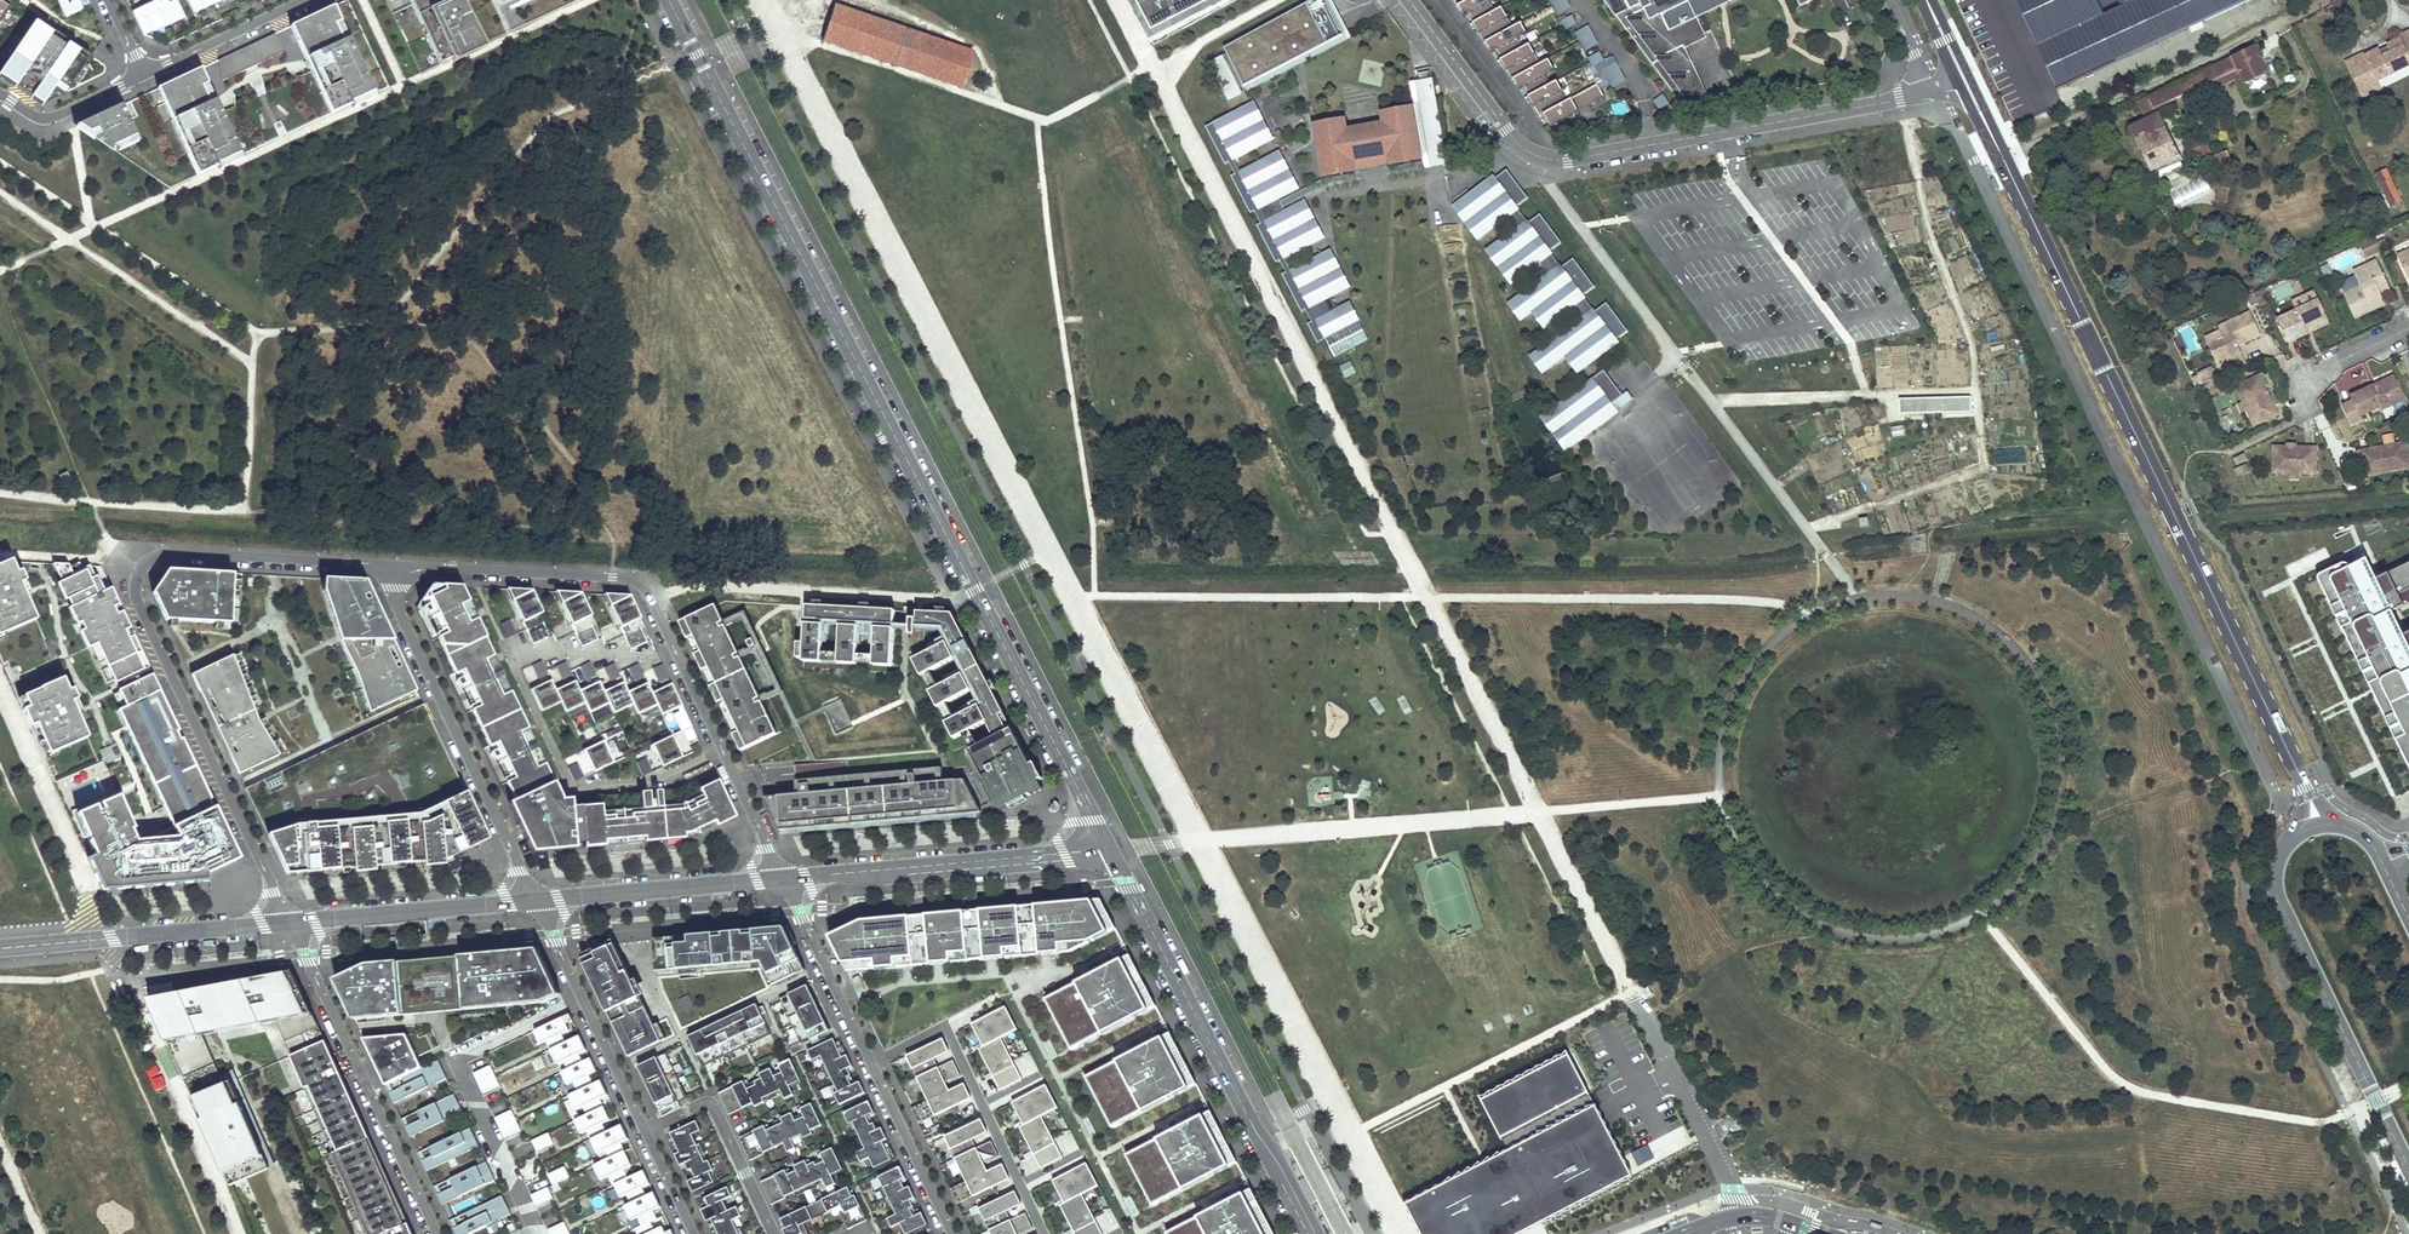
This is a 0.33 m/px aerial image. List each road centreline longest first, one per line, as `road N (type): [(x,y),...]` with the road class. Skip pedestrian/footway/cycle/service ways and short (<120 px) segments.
road 1 (residential): [(1108,850),(670,0)]
road 2 (secondary): [(1969,88),(2319,826)]
road 3 (residential): [(396,566),(165,552),(145,561),(136,577),(134,596),(289,922)]
road 4 (residential): [(1409,0),(1506,130),(1550,160),(1927,95)]
road 5 (track): [(1905,99),(1927,229),(1972,338),(1987,467),(1803,525)]
road 6 (residential): [(396,566),(636,581),(782,878)]
road 7 (residential): [(1310,1233),(1108,850)]
road 8 (secondary): [(2319,826),(2288,844),(2276,890),(2408,1169)]
road 9 (unclassified): [(536,900),(398,610),(396,566)]
road 10 (residential): [(289,922),(437,1233)]
road 11 (residential): [(538,1233),(454,1058),(581,998)]
road 12 (tertiary): [(782,878),(1108,850)]
road 13 (residential): [(871,1064),(948,1026),(1046,1233)]
road 14 (tertiary): [(0,949),(289,922)]
road 15 (tertiary): [(289,922),(536,900)]
road 16 (tertiary): [(536,900),(782,878)]
road 17 (residential): [(773,1233),(711,1103),(645,1134)]
road 18 (residential): [(782,878),(871,1064)]
road 19 (residential): [(871,1064),(952,1233)]
road 20 (residential): [(304,0),(143,74)]
road 21 (track): [(1713,403),(1877,394)]
road 22 (residential): [(143,74),(46,119),(0,93)]
road 23 (residential): [(645,1134),(581,998)]
road 24 (residential): [(2302,391),(2339,361),(2408,328)]

